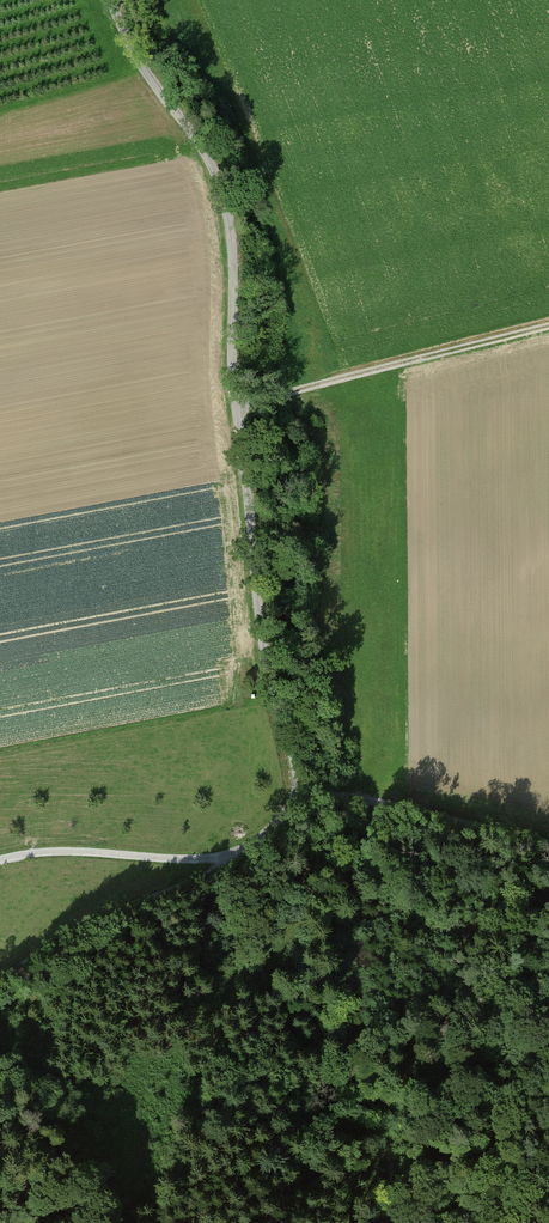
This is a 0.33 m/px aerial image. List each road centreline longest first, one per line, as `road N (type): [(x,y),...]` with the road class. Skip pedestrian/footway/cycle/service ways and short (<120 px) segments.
road 1 (track): [(111,0),(231,206),(246,322),(246,514),(284,789),(270,826),(234,858)]
road 2 (track): [(247,403),(548,328)]
road 3 (track): [(284,789),(367,800),(548,848)]
road 4 (track): [(234,858),(0,976)]
road 5 (track): [(234,858),(84,855),(0,863)]

